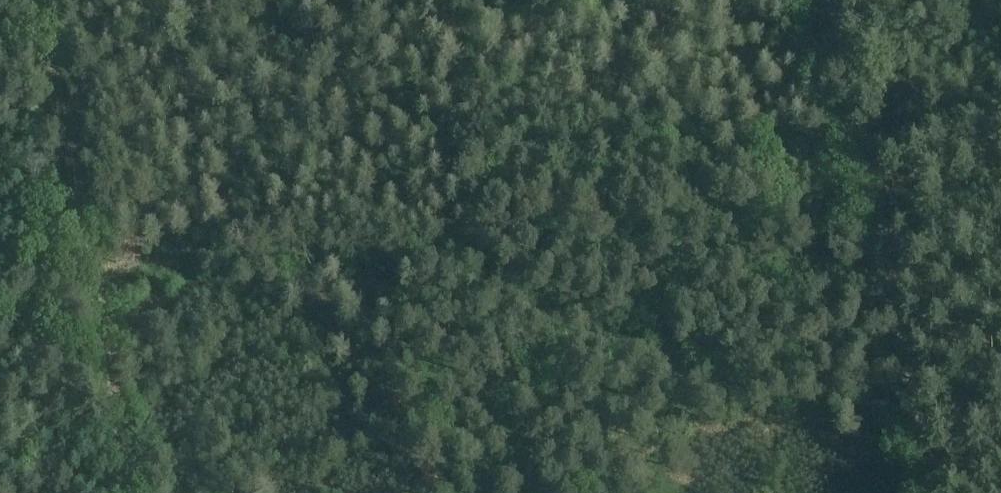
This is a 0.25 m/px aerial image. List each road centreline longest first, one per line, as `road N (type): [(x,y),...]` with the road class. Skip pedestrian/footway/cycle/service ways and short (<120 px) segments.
road 1 (track): [(826,0),(937,492)]
road 2 (track): [(126,492),(40,0)]

